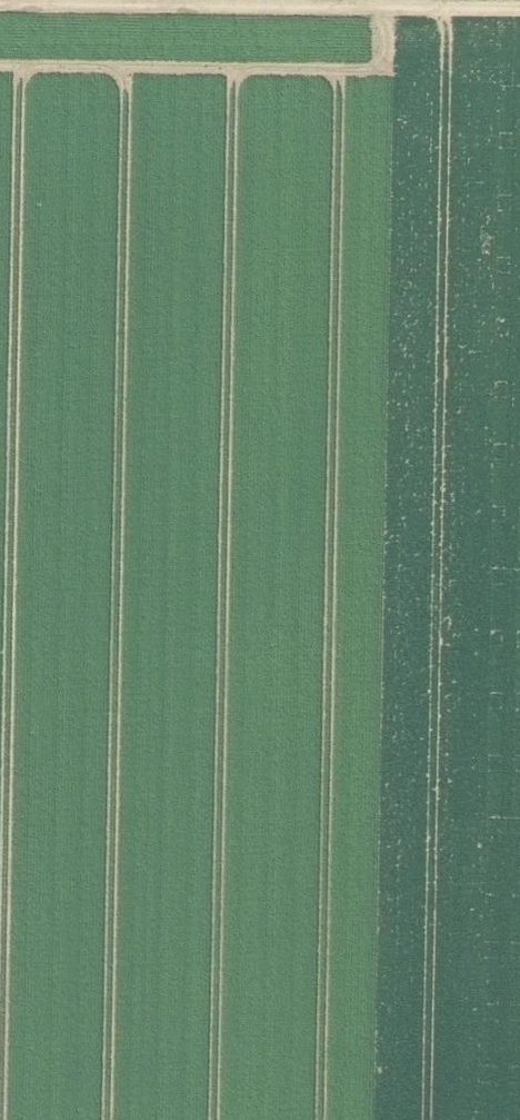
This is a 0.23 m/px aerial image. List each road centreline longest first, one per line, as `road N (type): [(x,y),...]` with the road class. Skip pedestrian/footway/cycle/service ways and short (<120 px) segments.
road 1 (track): [(0,4),(519,11)]

